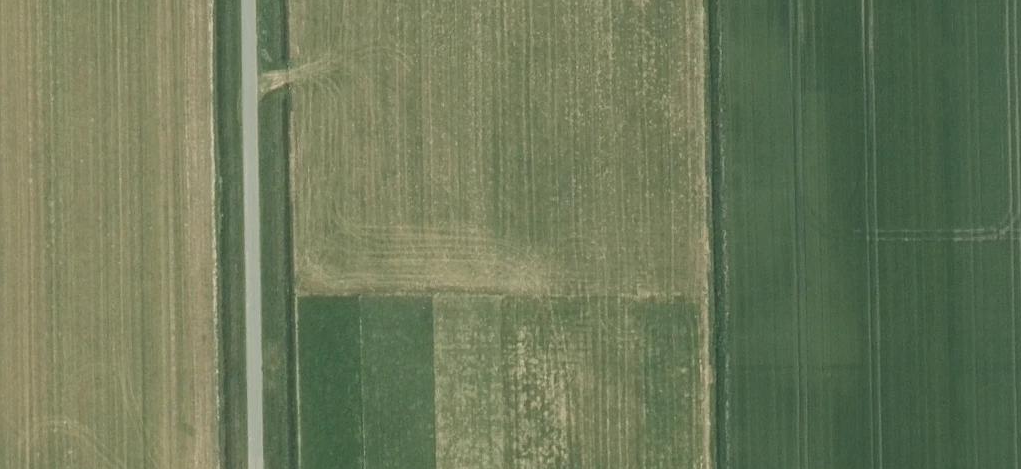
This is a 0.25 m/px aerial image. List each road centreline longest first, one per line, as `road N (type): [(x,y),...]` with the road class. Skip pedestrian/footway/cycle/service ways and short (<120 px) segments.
road 1 (unclassified): [(254,468),(246,0)]

